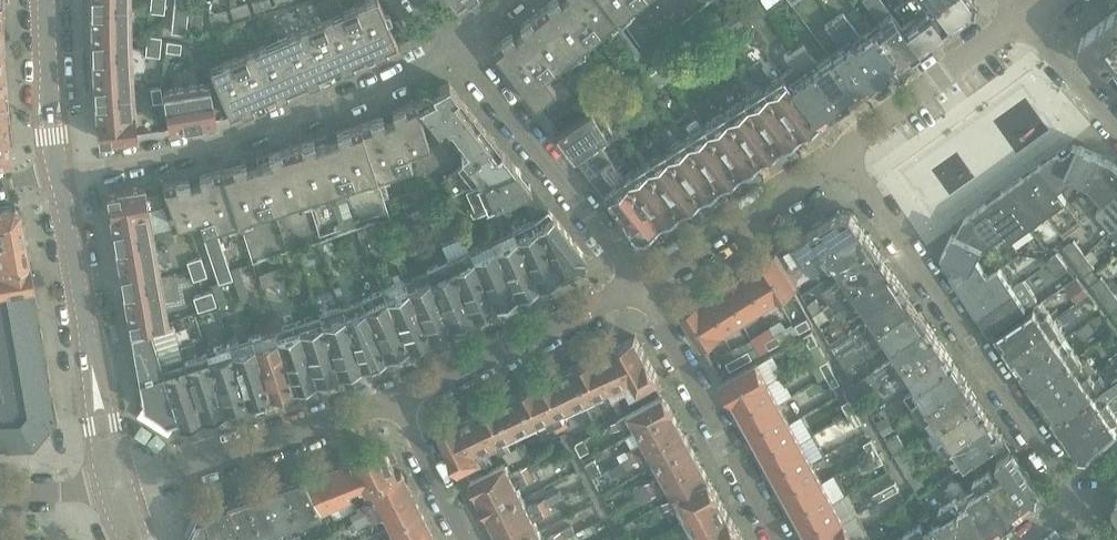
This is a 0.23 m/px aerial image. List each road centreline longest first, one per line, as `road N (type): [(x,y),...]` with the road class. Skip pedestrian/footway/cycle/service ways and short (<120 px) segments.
road 1 (residential): [(59,174),(196,150),(357,99),(458,44)]
road 2 (residential): [(1075,500),(847,164)]
road 3 (residential): [(118,492),(59,174)]
road 4 (residential): [(640,285),(458,44)]
road 5 (residential): [(118,492),(395,397)]
road 6 (residential): [(779,539),(640,285)]
road 7 (residential): [(395,397),(640,285)]
road 8 (residential): [(640,285),(847,164)]
road 9 (residential): [(847,164),(852,138),(1024,21)]
road 10 (residential): [(59,174),(48,0)]
road 11 (residential): [(395,397),(465,539)]
road 12 (residential): [(1116,130),(1024,21)]

